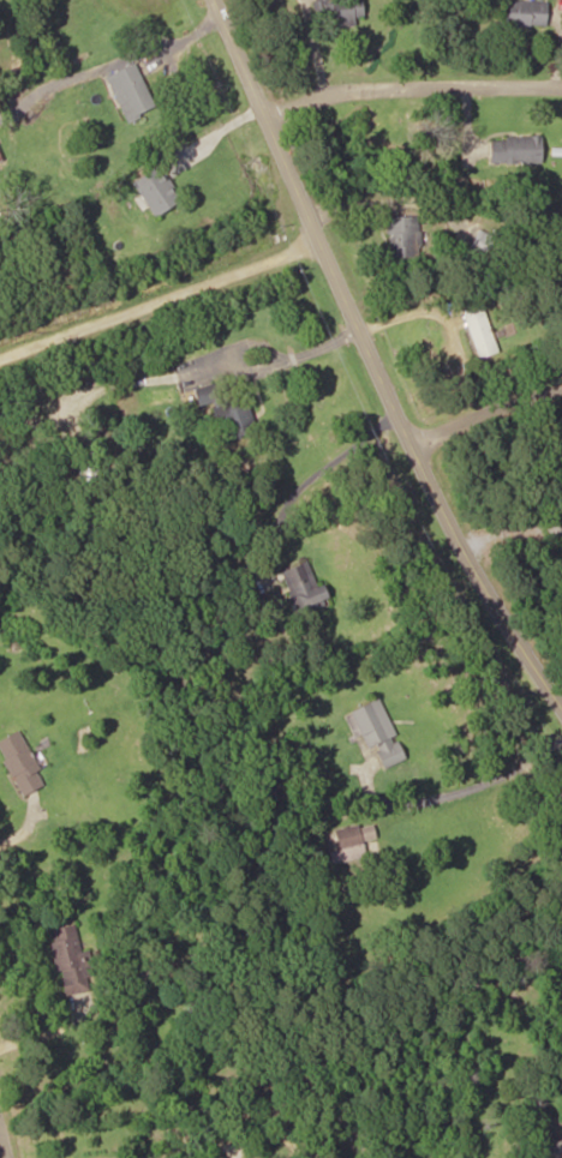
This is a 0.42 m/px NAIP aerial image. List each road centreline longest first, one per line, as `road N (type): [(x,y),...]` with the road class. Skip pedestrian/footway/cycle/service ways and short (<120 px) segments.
road 1 (secondary): [(561,665),(418,431),(216,0)]
road 2 (residential): [(265,119),(453,70),(561,70)]
road 3 (residential): [(418,431),(509,380),(561,381)]

